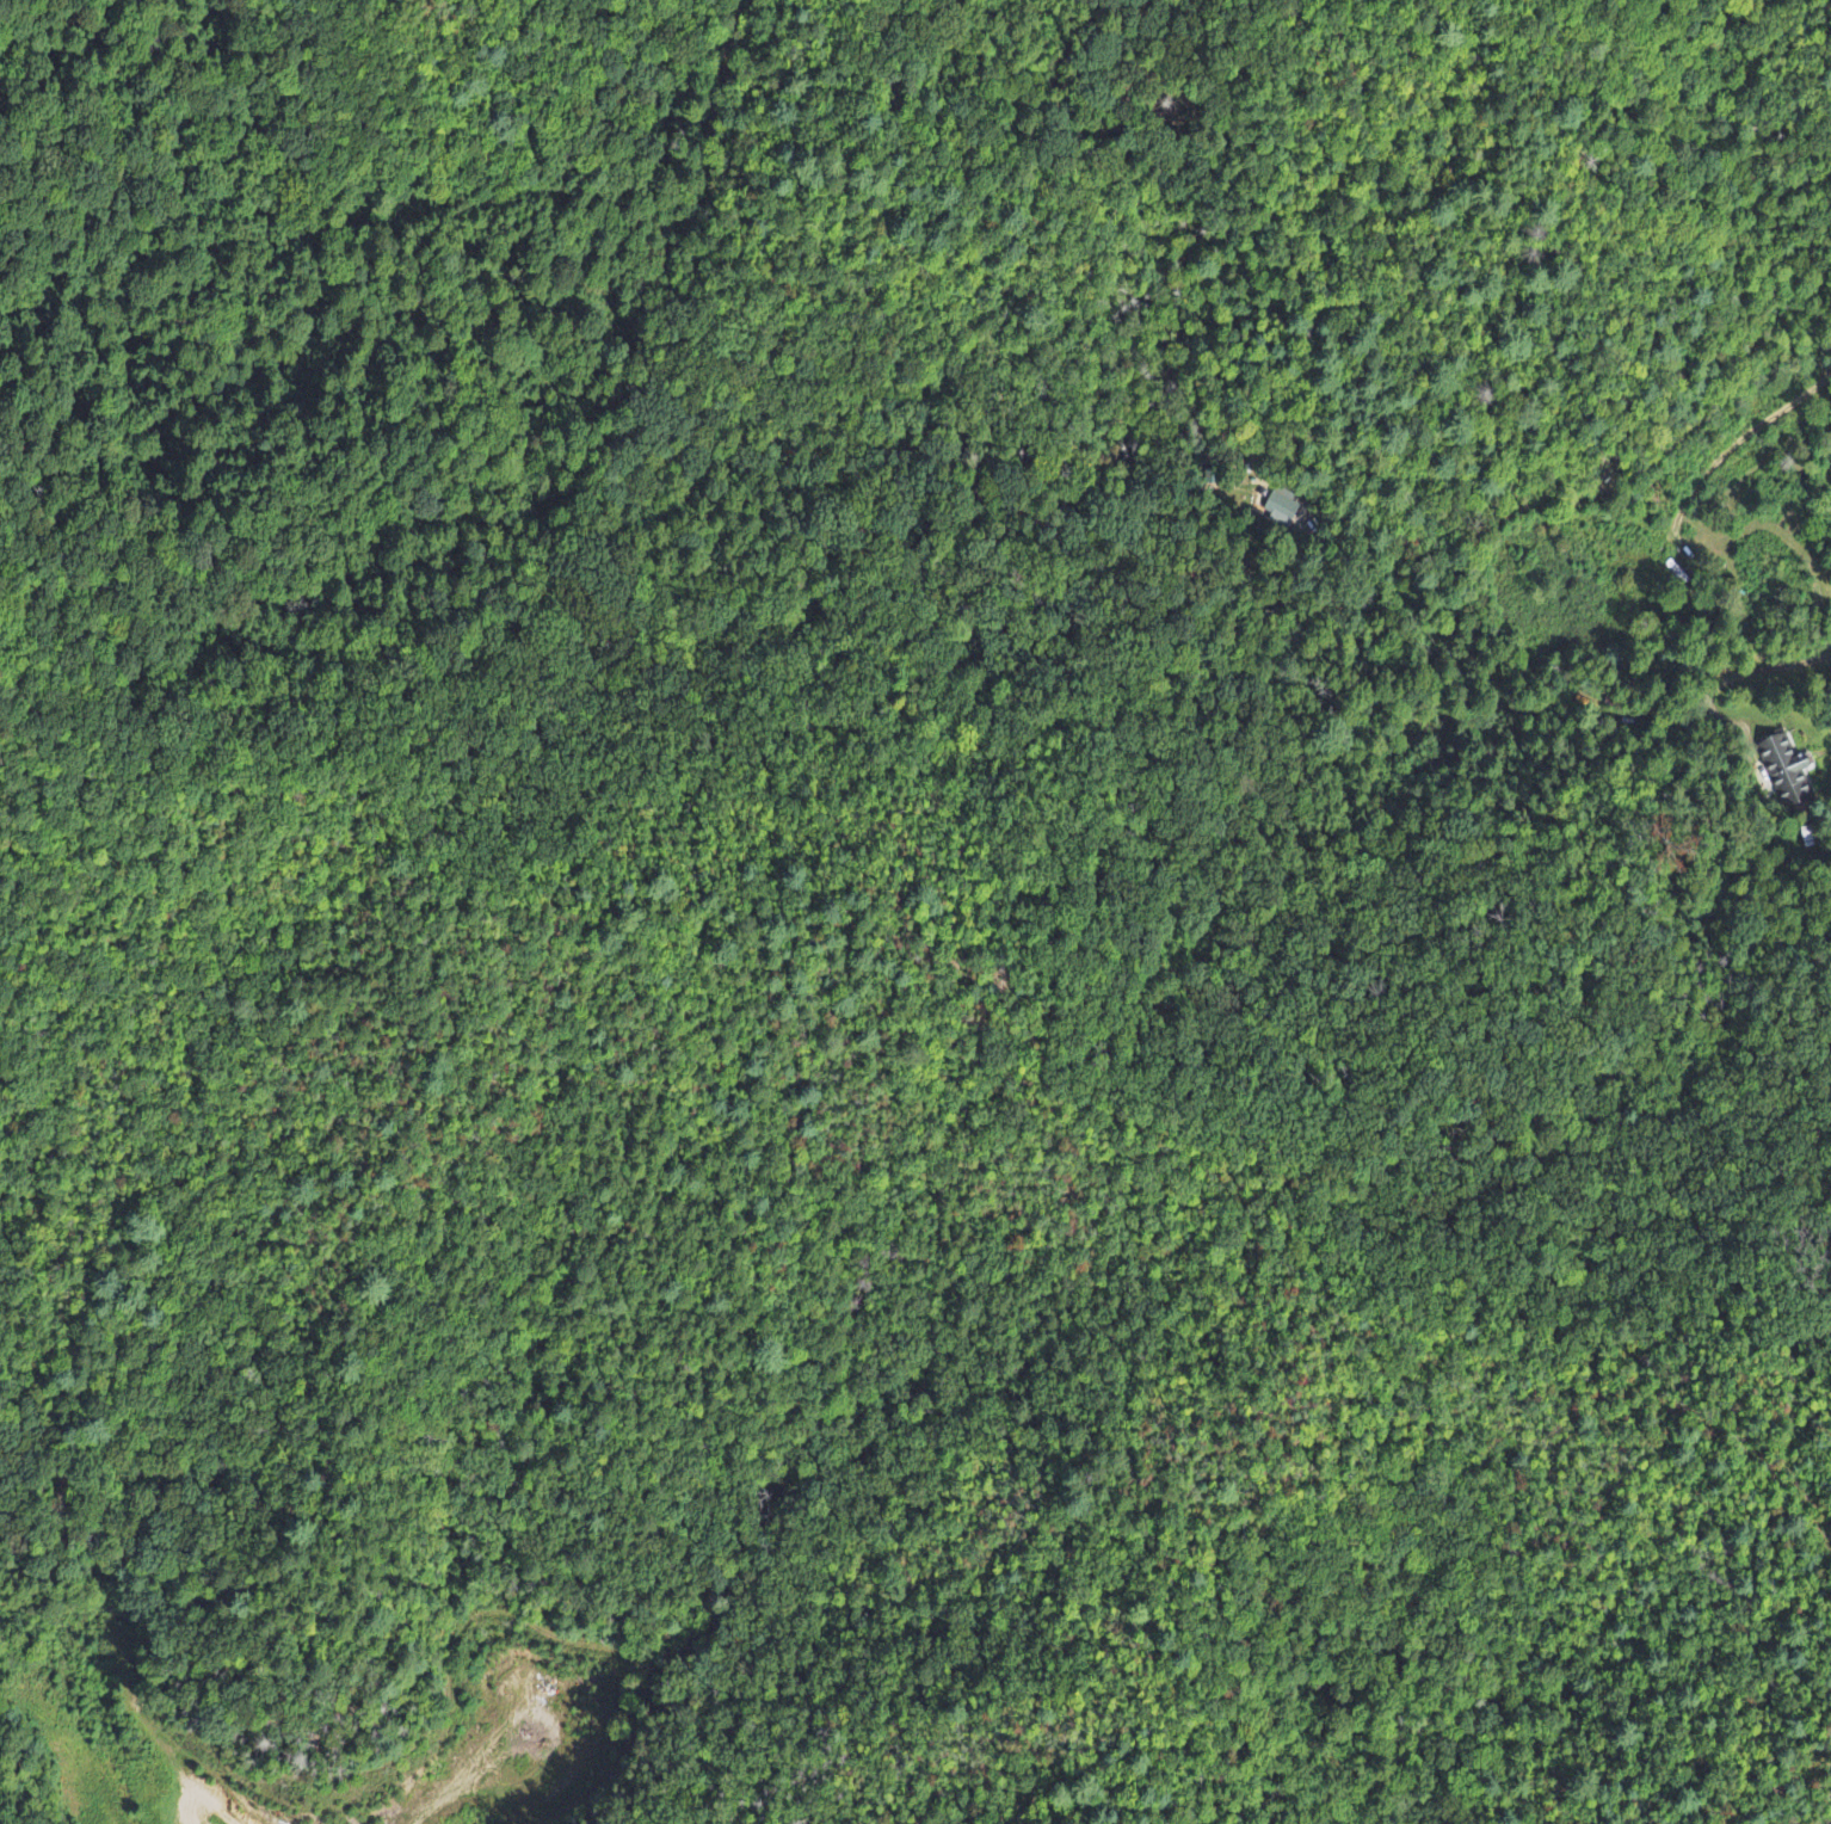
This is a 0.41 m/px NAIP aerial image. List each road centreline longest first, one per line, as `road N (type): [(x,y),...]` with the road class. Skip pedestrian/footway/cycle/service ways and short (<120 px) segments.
road 1 (residential): [(1830,382),(1789,361),(1752,376),(1719,426),(1652,489),(1534,530),(1290,520)]

